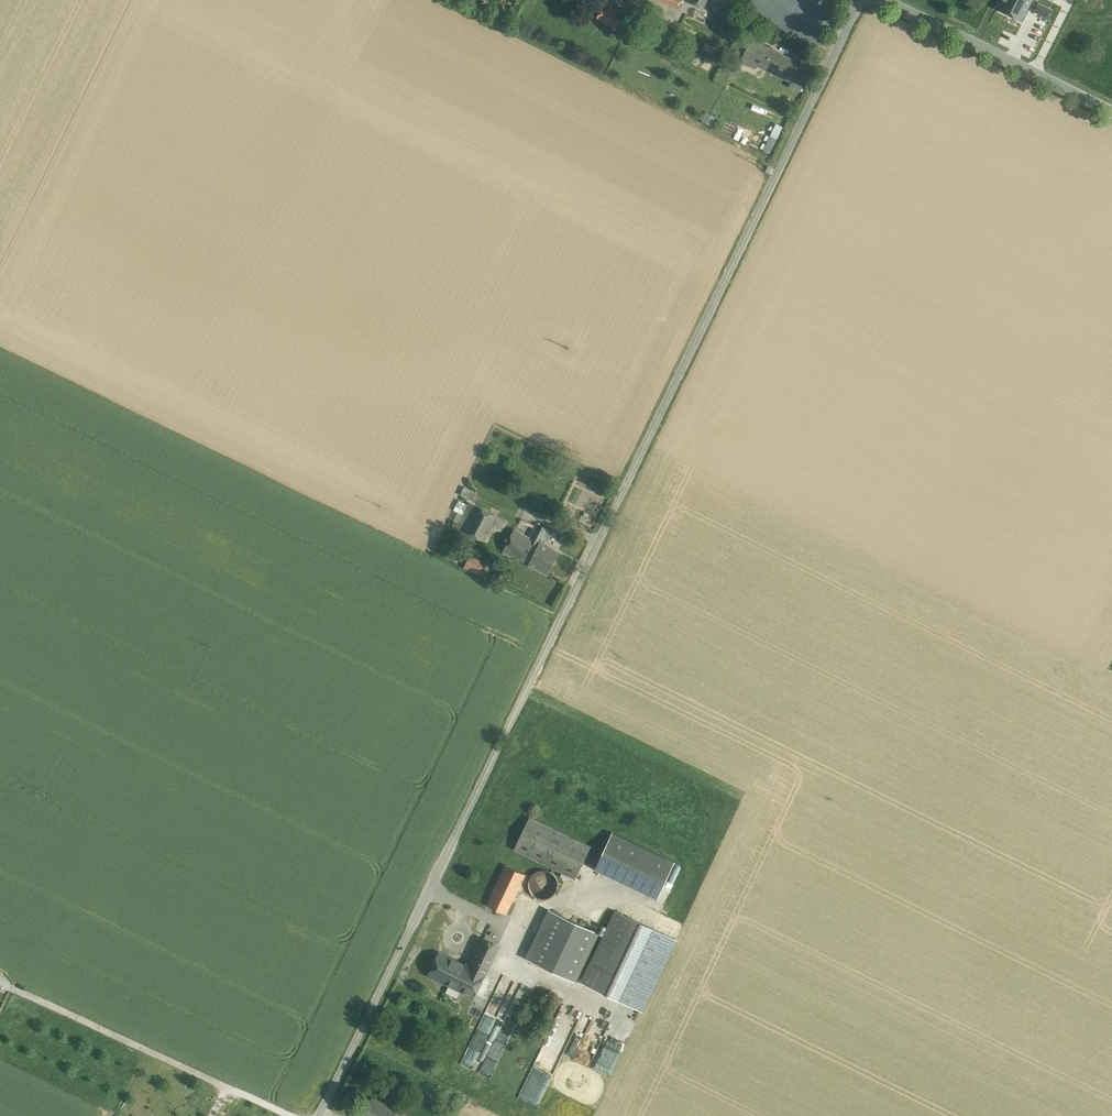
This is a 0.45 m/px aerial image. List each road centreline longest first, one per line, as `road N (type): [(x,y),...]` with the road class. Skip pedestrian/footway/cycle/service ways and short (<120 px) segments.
road 1 (unclassified): [(862,0),(317,1115)]
road 2 (unclassified): [(293,1115),(19,988)]
road 3 (tertiary): [(1111,109),(890,0)]

